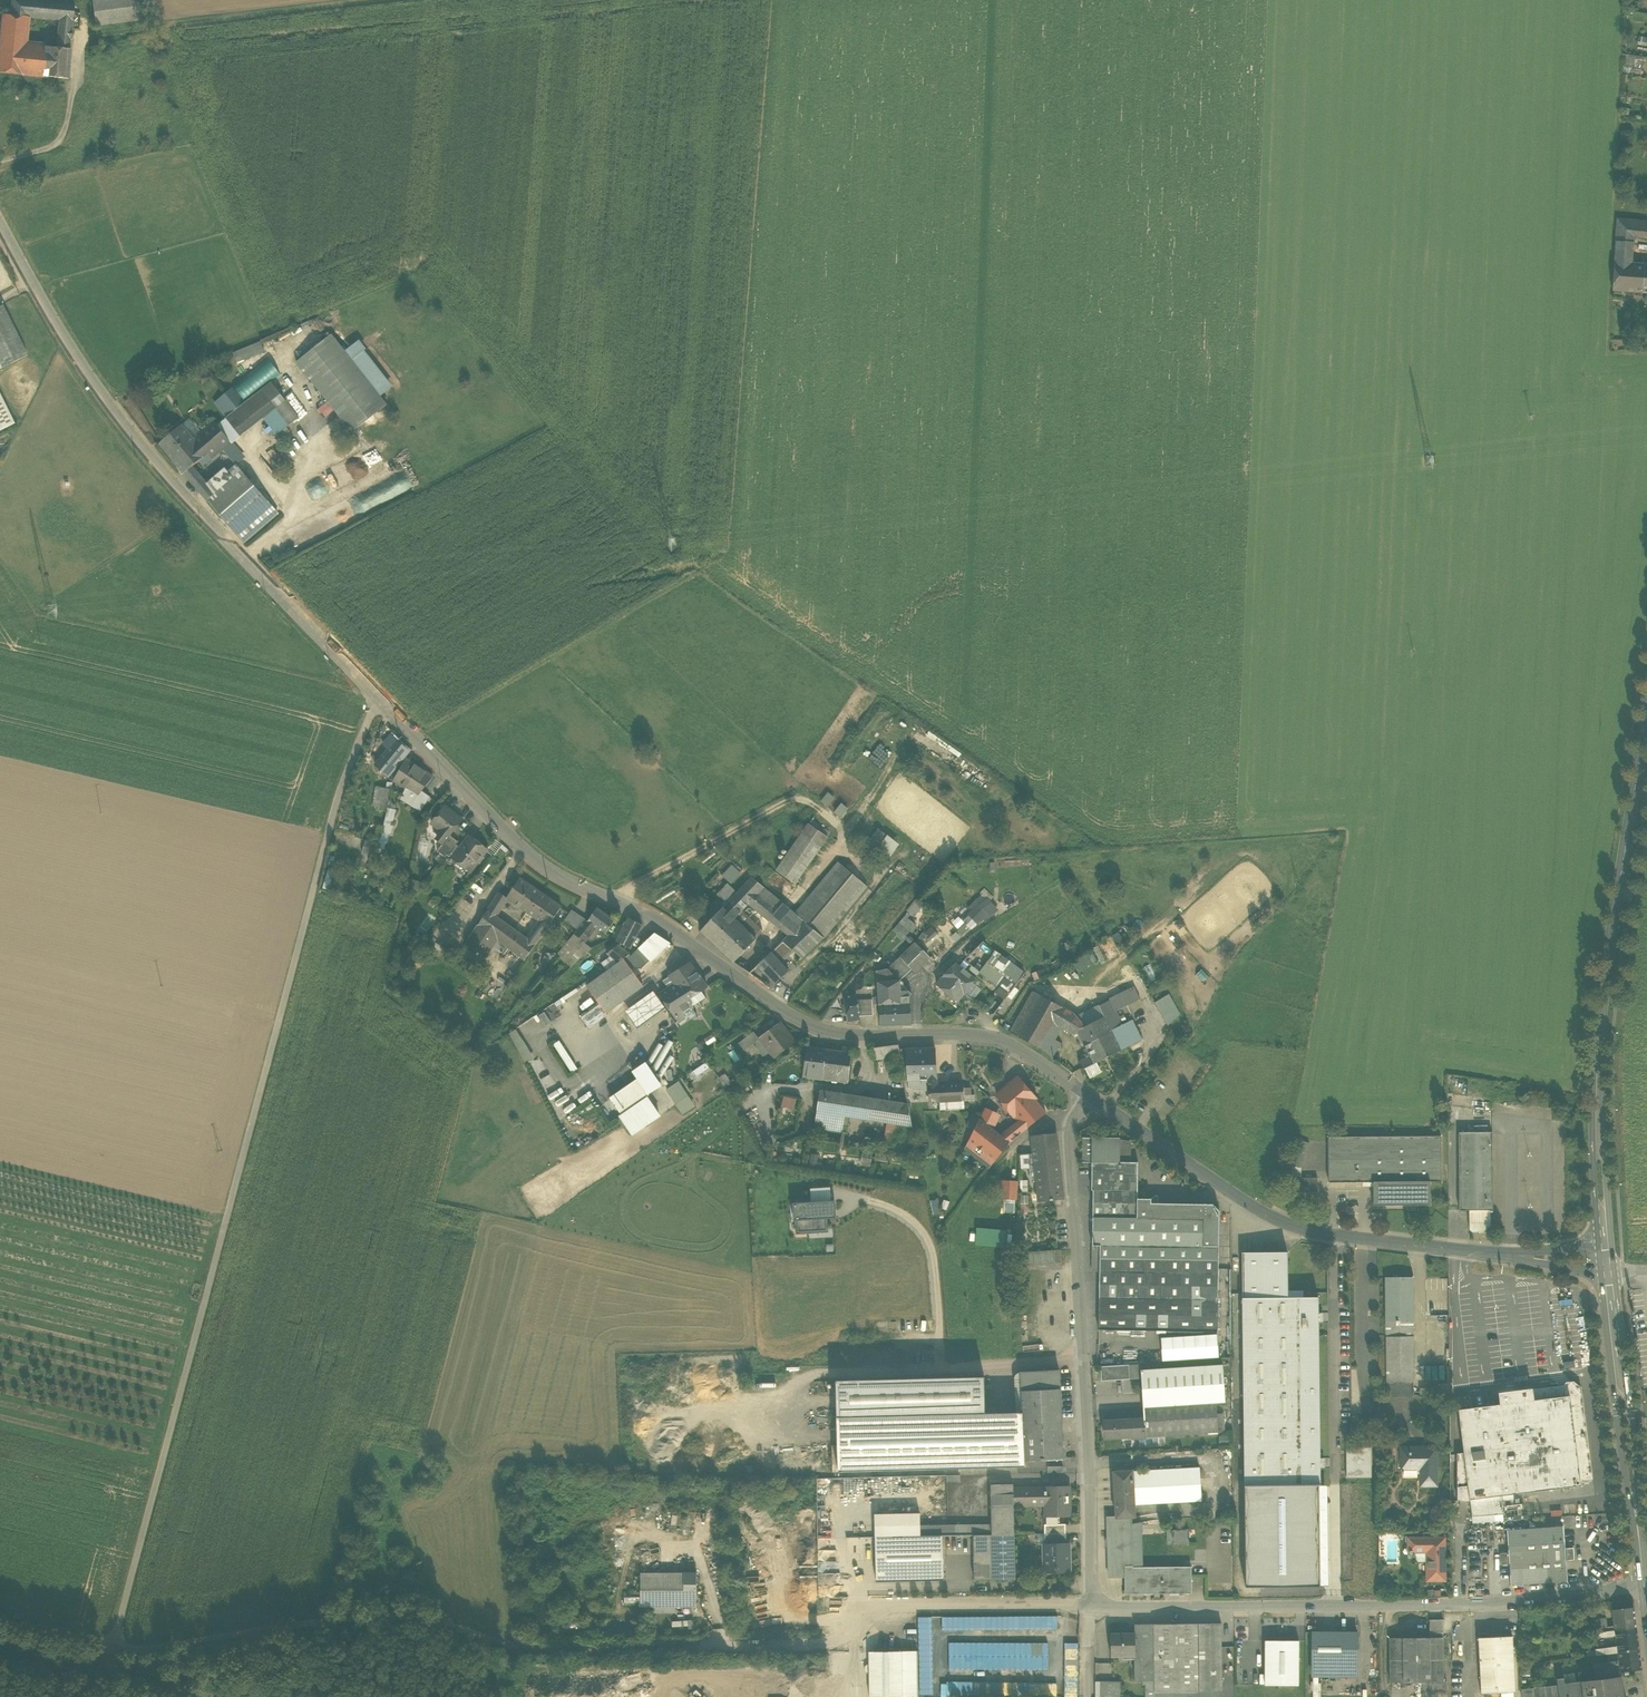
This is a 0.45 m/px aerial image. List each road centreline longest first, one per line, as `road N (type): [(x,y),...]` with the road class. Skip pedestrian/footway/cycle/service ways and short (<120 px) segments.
road 1 (residential): [(1088,1095),(995,1037),(821,1028),(769,1002),(657,919),(545,868),(118,417),(0,222)]
road 2 (track): [(111,1645),(339,795),(379,698)]
road 3 (residential): [(466,1634),(536,1651),(824,1646),(861,1612),(1090,1608)]
road 4 (residential): [(1605,1265),(1299,1228),(1203,1175),(1088,1095)]
road 5 (residential): [(1645,1586),(1508,1601),(1090,1608)]
road 6 (tertiary): [(1605,1265),(1599,1037),(1646,713)]
road 7 (residential): [(1090,1608),(1070,1137),(1072,1117),(1088,1095)]
road 8 (track): [(111,1645),(134,1650),(401,1617),(466,1634)]
road 9 (tertiary): [(1605,1265),(1645,1586)]
road 10 (track): [(372,0),(150,27)]

